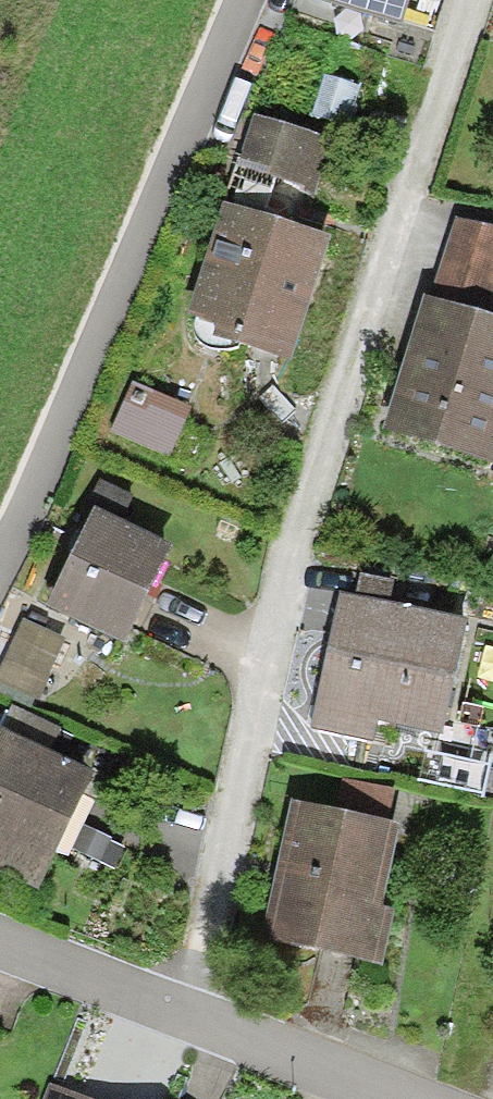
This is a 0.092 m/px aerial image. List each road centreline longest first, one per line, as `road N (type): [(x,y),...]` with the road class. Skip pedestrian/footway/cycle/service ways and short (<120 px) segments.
road 1 (residential): [(184,1020),(204,961),(298,502),(465,0)]
road 2 (residential): [(234,0),(0,520)]
road 3 (residential): [(396,1098),(184,1020)]
road 4 (residential): [(184,1020),(0,942)]

